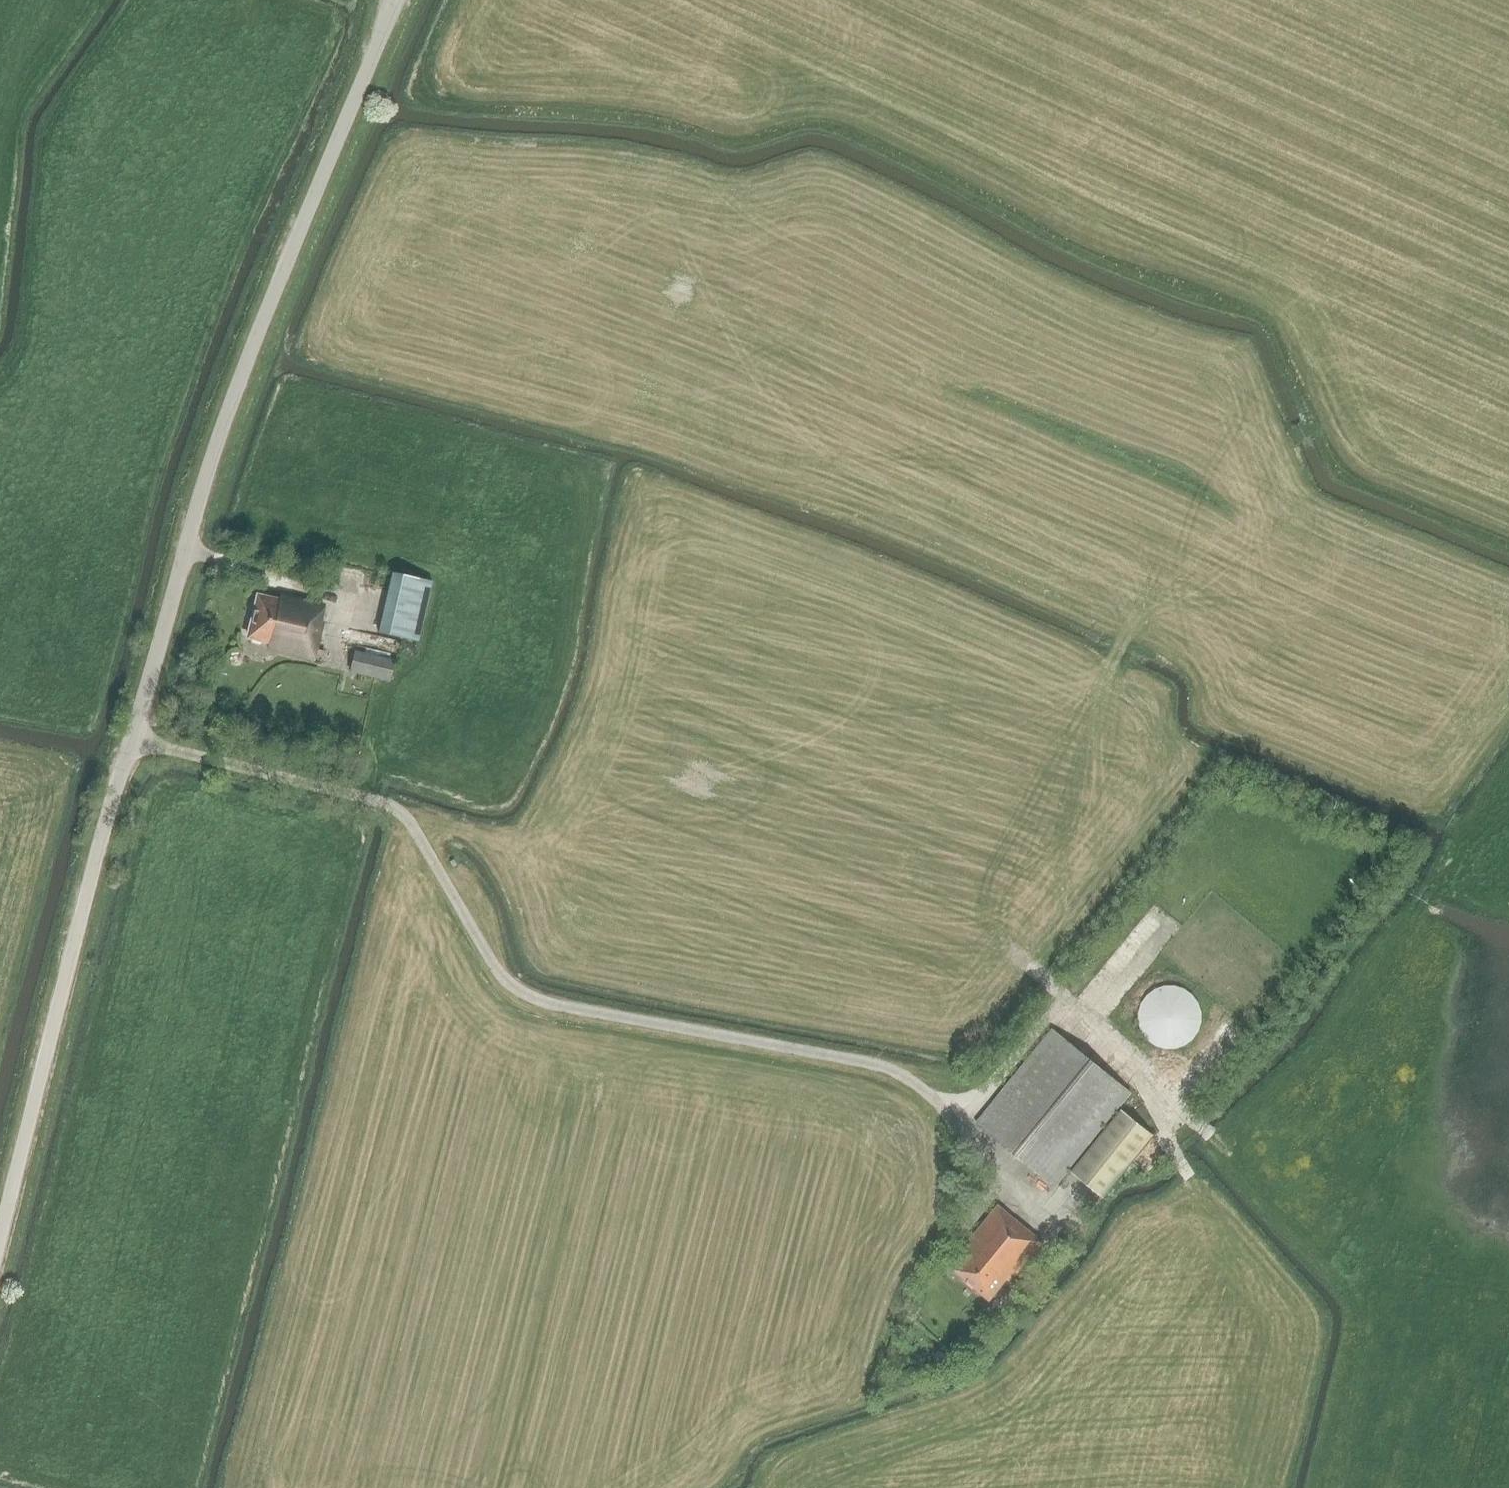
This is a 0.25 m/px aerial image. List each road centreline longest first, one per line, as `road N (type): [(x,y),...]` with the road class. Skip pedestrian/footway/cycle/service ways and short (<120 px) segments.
road 1 (unclassified): [(0,1239),(112,802),(213,456),(399,0)]
road 2 (track): [(1032,969),(1146,1062),(1210,1135)]
road 3 (track): [(963,1126),(1067,998)]

